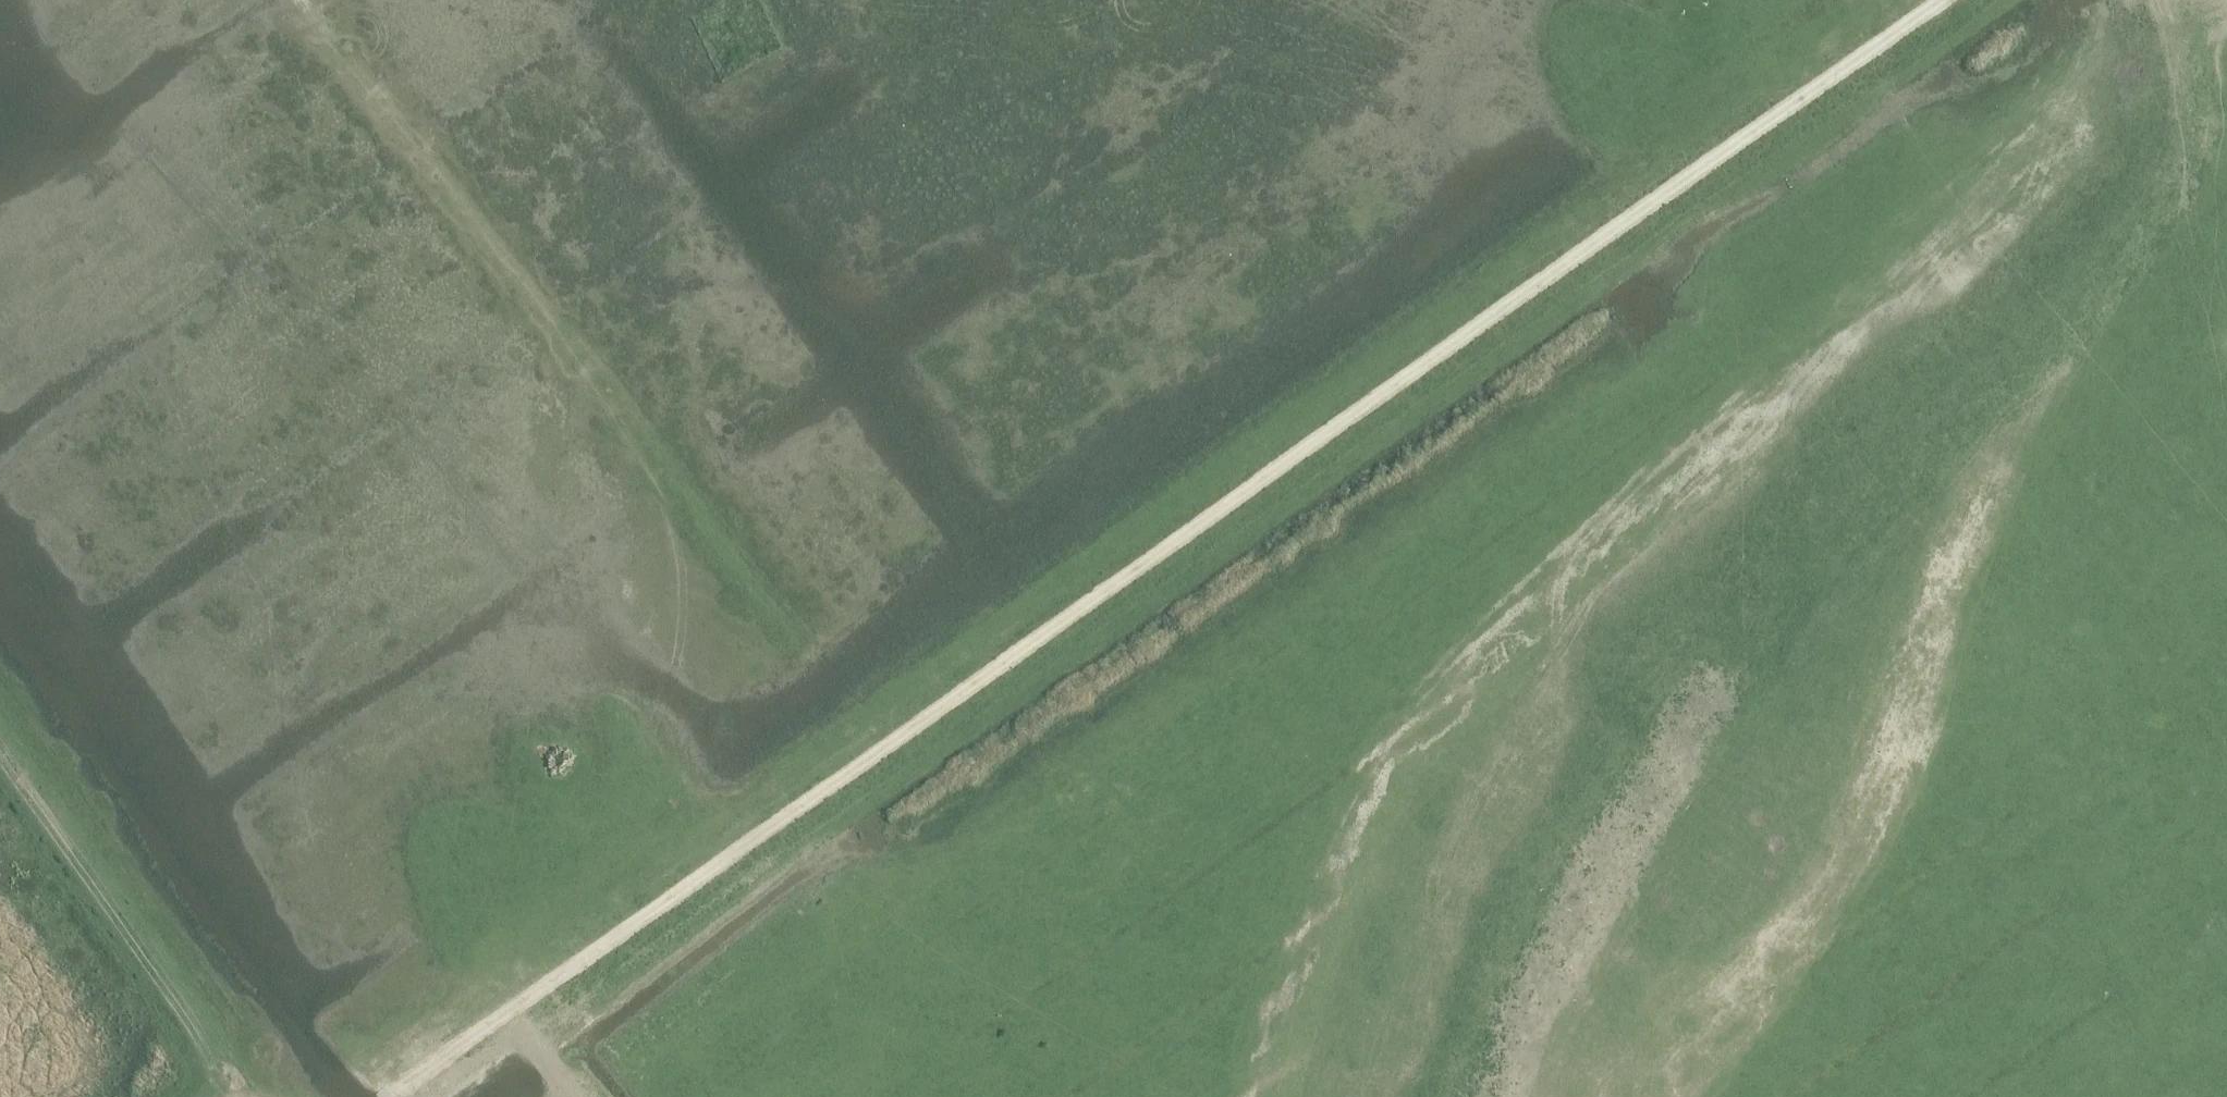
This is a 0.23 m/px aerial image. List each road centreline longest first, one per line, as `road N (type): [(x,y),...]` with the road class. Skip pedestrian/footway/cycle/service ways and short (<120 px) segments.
road 1 (track): [(0,742),(227,1065)]

